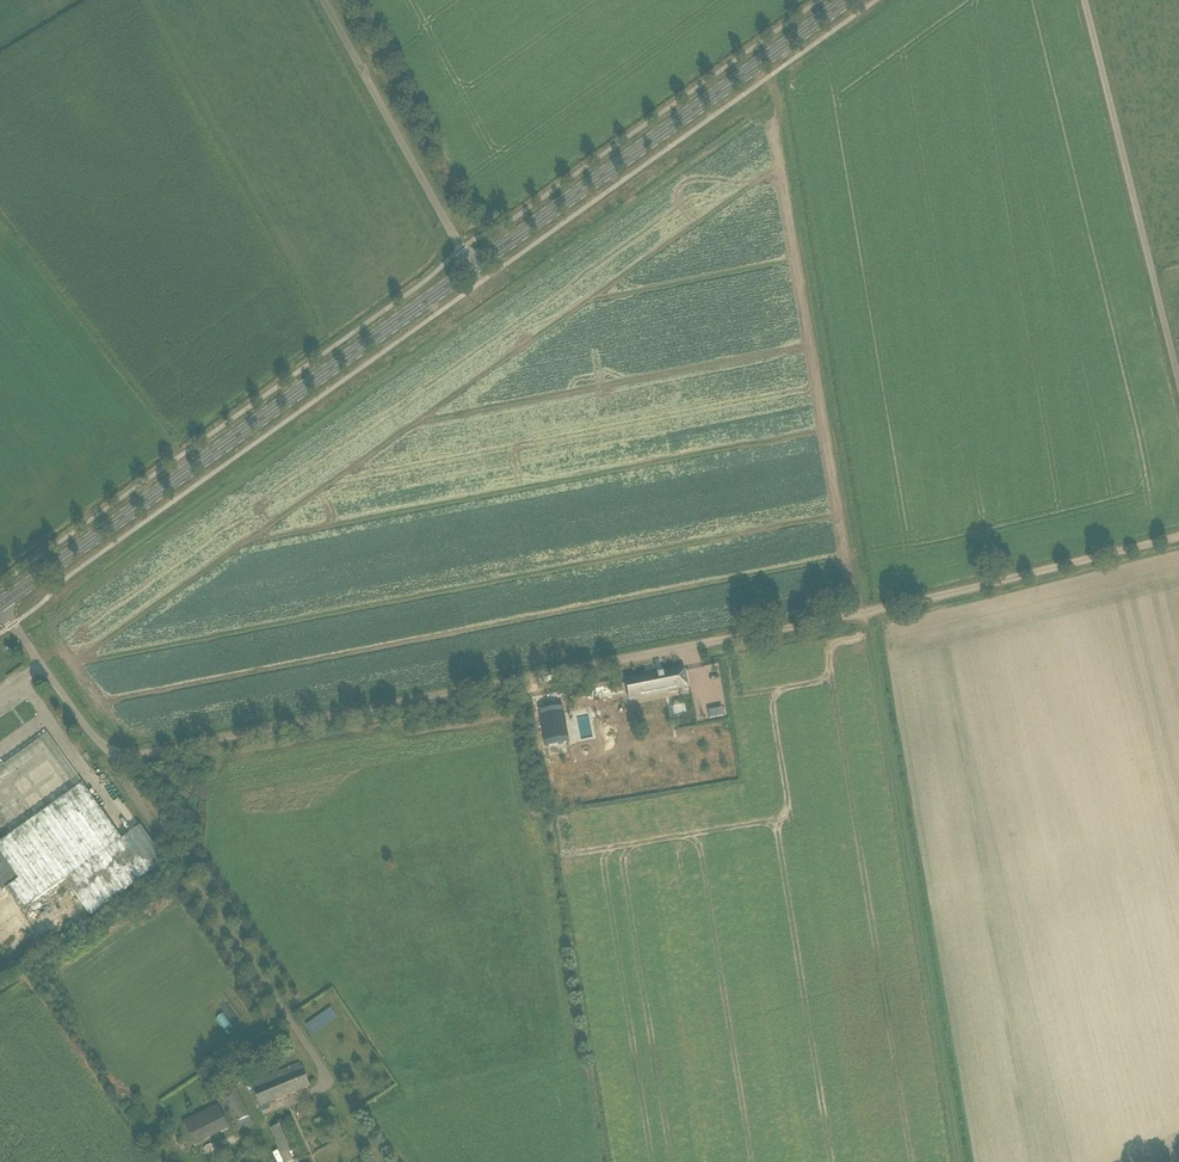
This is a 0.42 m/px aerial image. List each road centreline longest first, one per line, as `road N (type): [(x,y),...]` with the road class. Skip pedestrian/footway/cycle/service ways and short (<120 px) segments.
road 1 (track): [(319,1091),(327,1083),(303,1041),(138,807),(114,758),(914,605),(1178,536)]
road 2 (tertiary): [(1,606),(472,272)]
road 3 (track): [(867,614),(961,1161)]
road 4 (tertiary): [(472,272),(849,0)]
road 5 (unclassified): [(472,272),(322,0)]
road 6 (track): [(1178,388),(1131,185)]
road 7 (track): [(1083,0),(1131,185)]
road 8 (unclassified): [(1,606),(114,758)]

